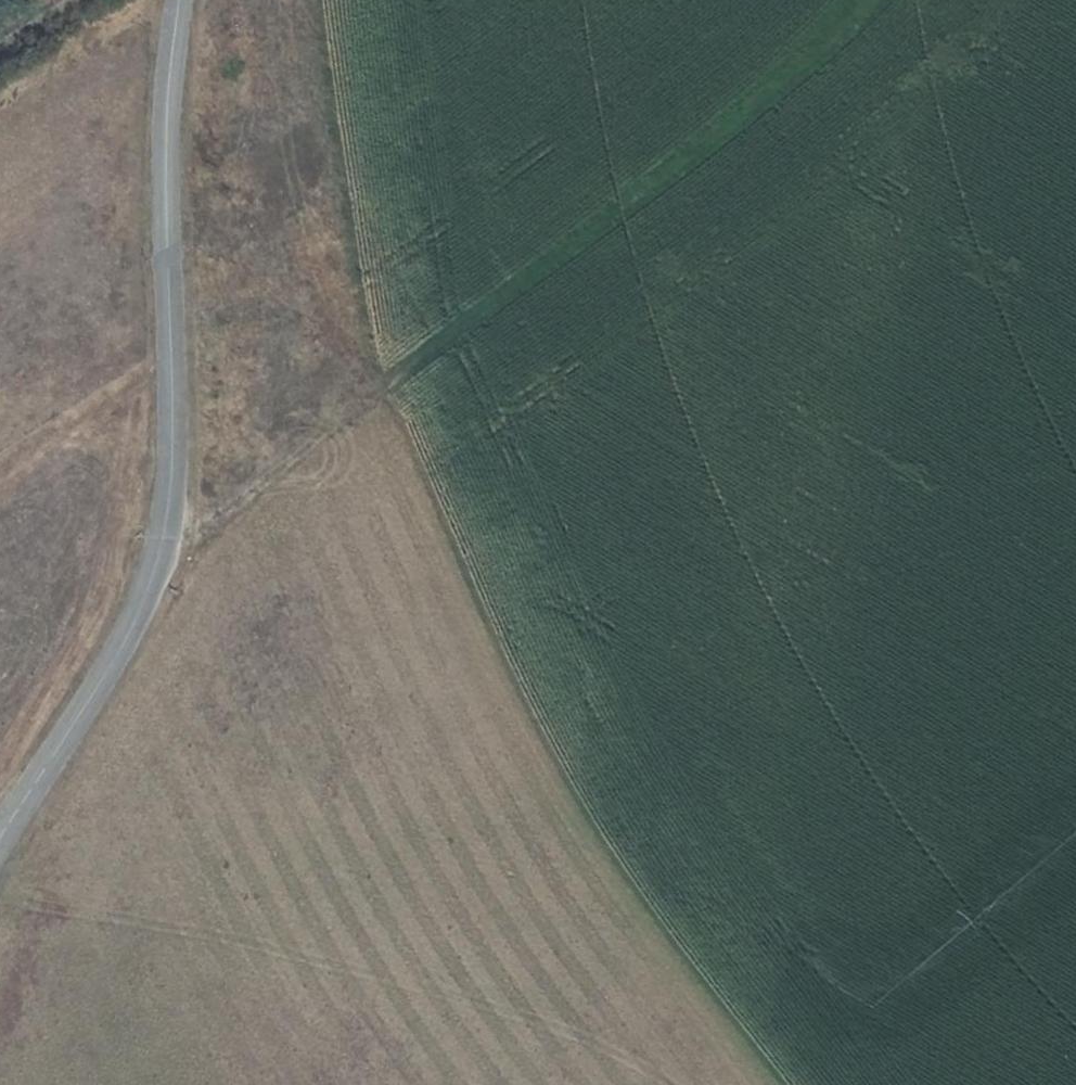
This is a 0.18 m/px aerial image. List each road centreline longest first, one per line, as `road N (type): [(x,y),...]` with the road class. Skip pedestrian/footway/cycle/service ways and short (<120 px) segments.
road 1 (unclassified): [(161,548),(801,79),(871,0)]
road 2 (unclassified): [(181,0),(169,80),(170,485),(161,548)]
road 3 (unclassified): [(161,548),(124,635),(0,836)]

